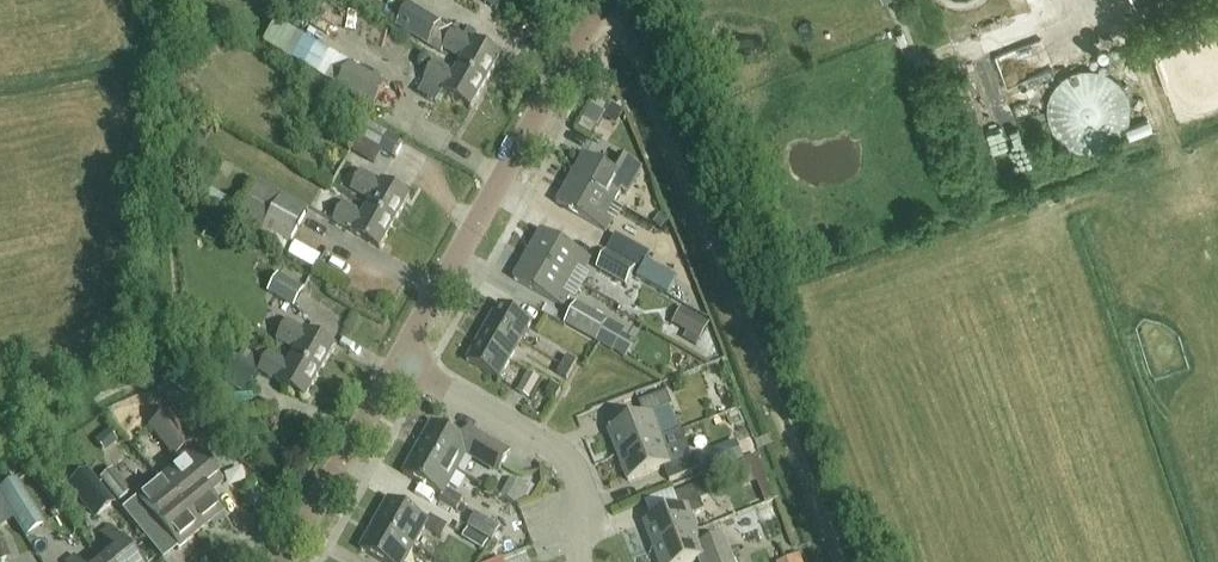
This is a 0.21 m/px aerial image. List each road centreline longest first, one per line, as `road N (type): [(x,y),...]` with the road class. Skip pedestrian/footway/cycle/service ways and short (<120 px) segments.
road 1 (track): [(833,561),(626,30),(602,2)]
road 2 (tertiary): [(401,361),(603,0)]
road 3 (residential): [(578,561),(573,548),(587,502),(570,457),(401,361)]
road 4 (tertiary): [(286,561),(401,361)]

